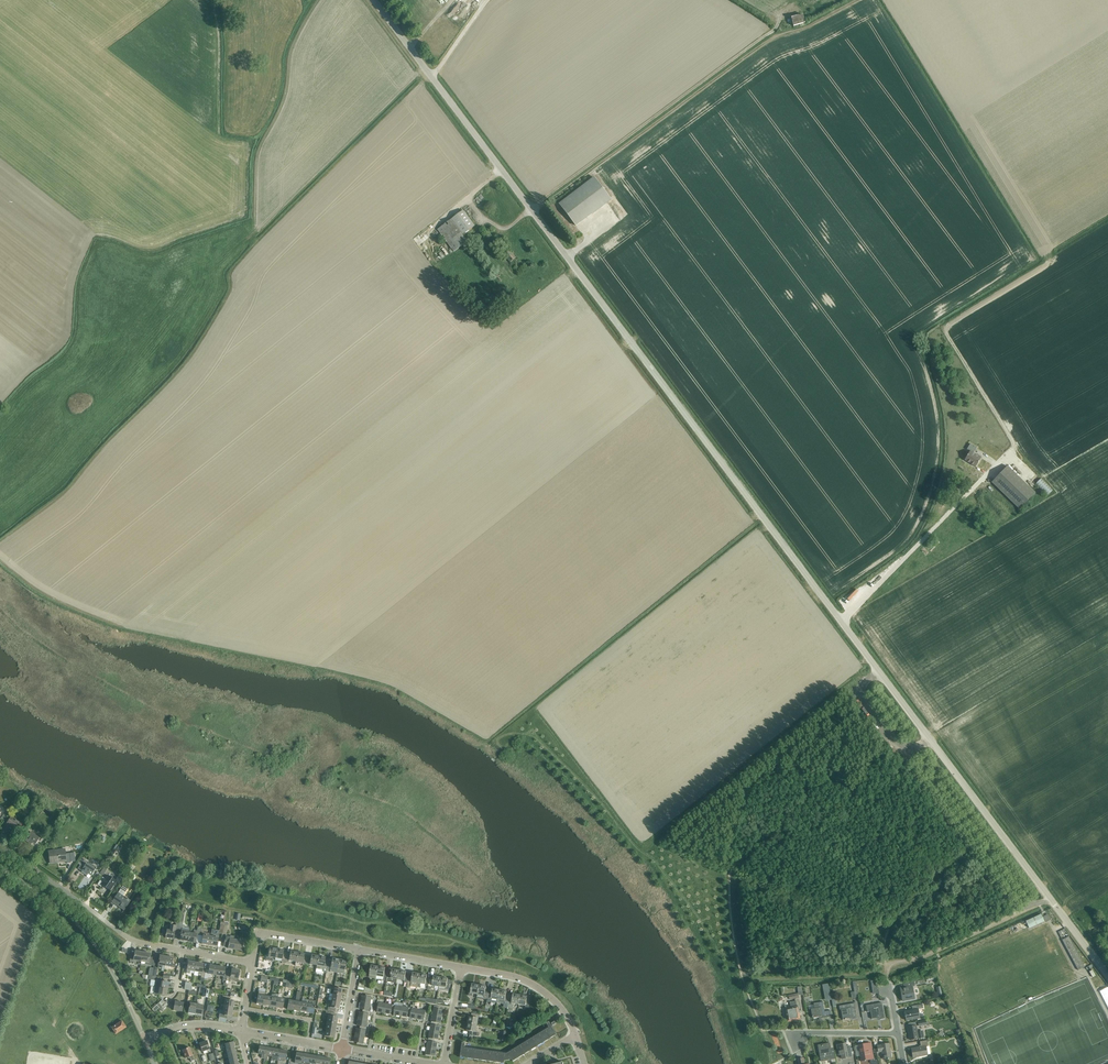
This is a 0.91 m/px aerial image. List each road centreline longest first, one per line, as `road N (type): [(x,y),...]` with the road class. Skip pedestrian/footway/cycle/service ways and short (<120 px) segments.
road 1 (unclassified): [(1107,977),(375,0)]
road 2 (residential): [(183,951),(123,935),(0,846)]
road 3 (unclassified): [(128,1003),(88,935),(0,867)]
road 4 (residential): [(461,967),(534,986),(564,1012),(573,1034)]
road 5 (residential): [(253,963),(263,933),(359,950)]

